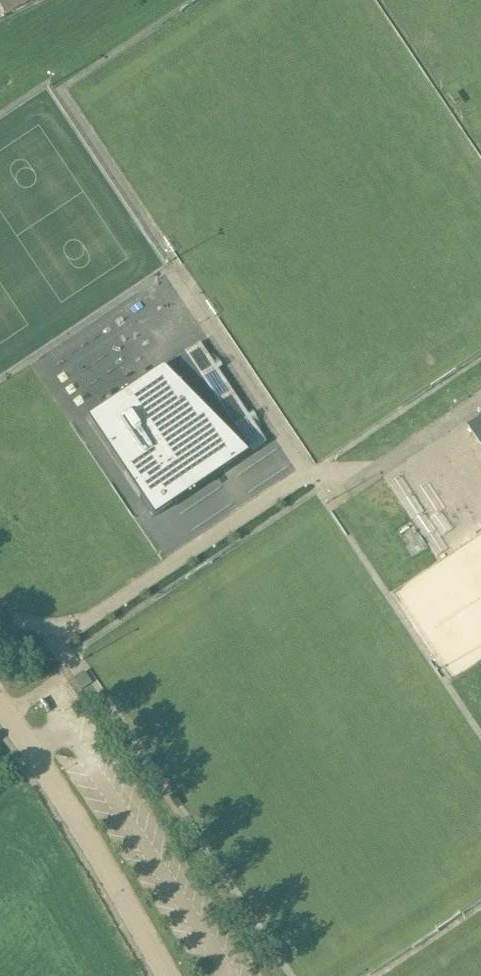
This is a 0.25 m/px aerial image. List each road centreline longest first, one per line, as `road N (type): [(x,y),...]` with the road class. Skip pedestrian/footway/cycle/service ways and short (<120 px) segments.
road 1 (residential): [(169,975),(0,710)]

